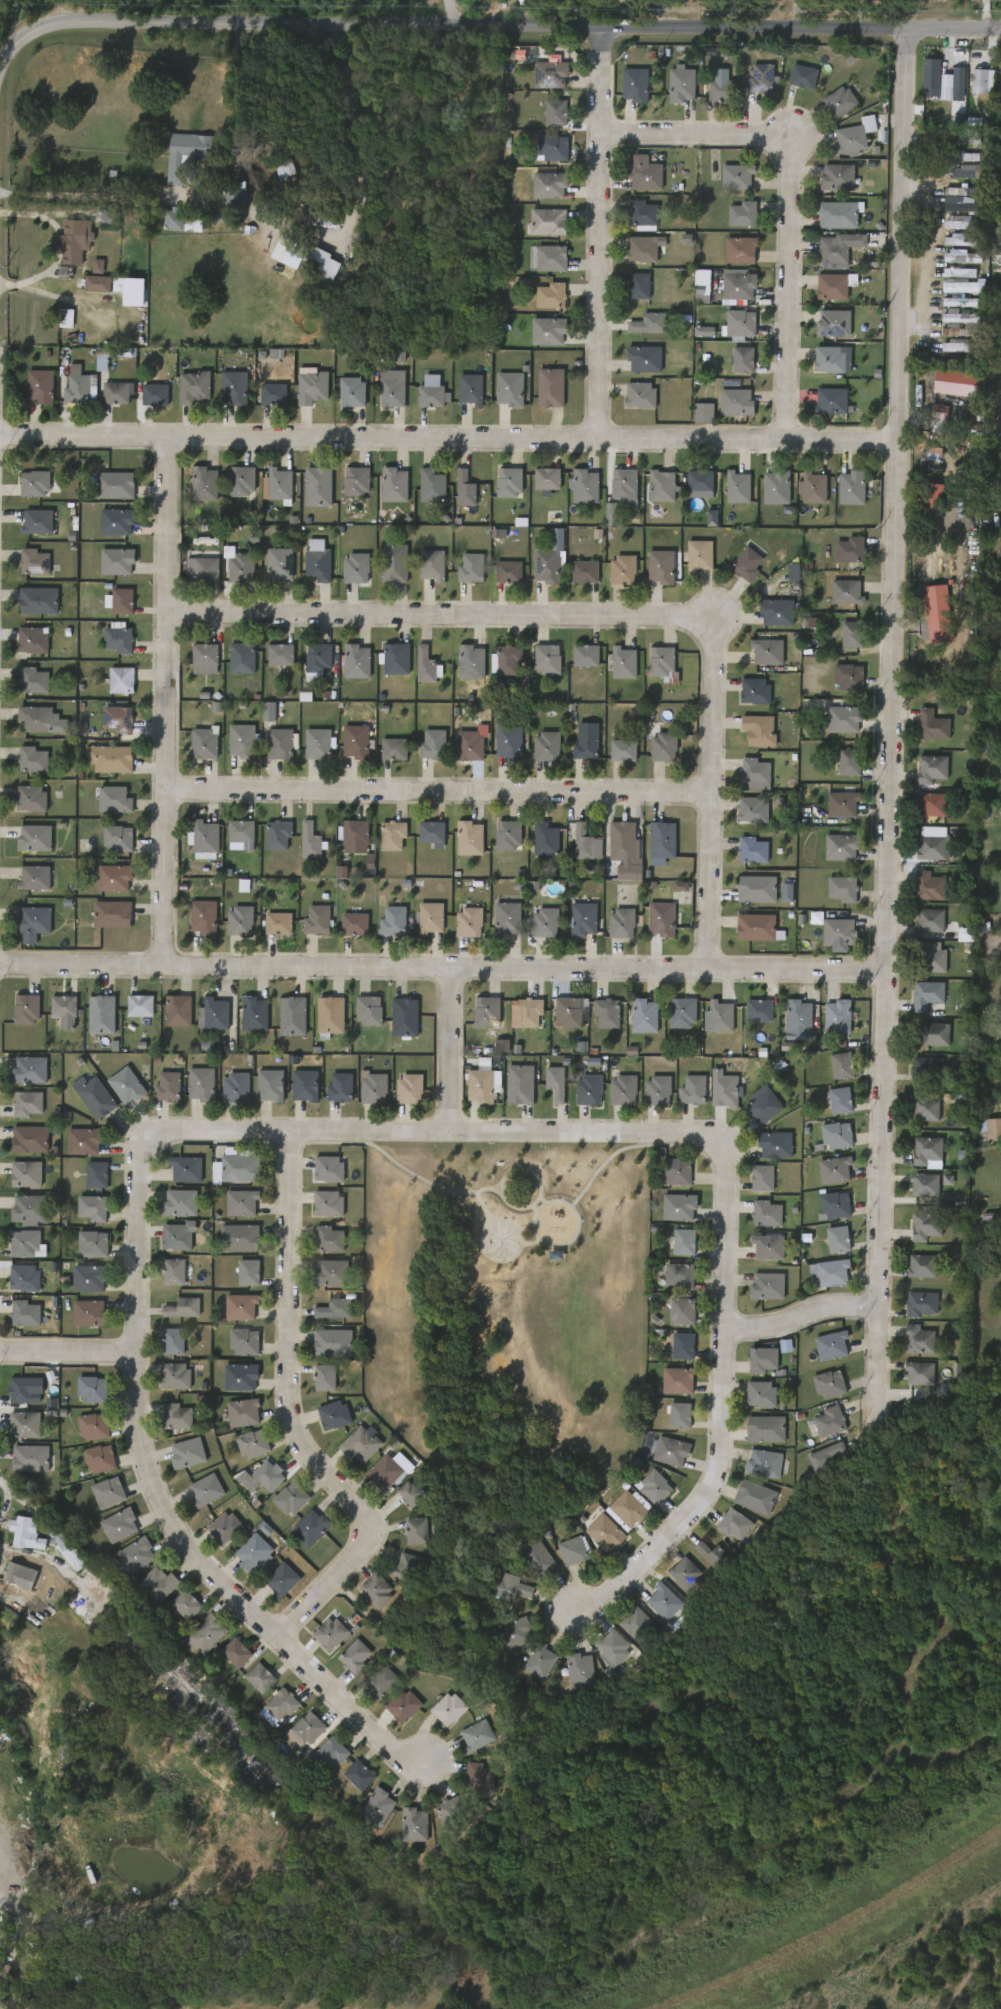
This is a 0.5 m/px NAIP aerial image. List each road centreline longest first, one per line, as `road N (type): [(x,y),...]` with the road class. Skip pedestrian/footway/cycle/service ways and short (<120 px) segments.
road 1 (residential): [(422,1758),(391,1751),(192,1553),(142,1475),(139,1161),(150,1143),(173,1131),(451,1131),(687,1134),(719,1149),(727,1179),(714,1483),(646,1559),(573,1612)]
road 2 (residential): [(907,27),(876,1426)]
road 3 (tertiary): [(0,74),(33,30),(76,20),(1000,28)]
road 4 (residential): [(899,441),(0,436)]
road 5 (residential): [(161,619),(684,617),(704,625),(715,649),(709,969)]
road 6 (residential): [(887,969),(0,965)]
road 7 (residential): [(291,1131),(292,1421),(308,1458),(361,1509),(367,1527),(324,1591),(276,1635)]
road 8 (residential): [(158,793),(710,793)]
road 9 (residential): [(162,437),(157,966)]
road 10 (residential): [(788,440),(786,152),(757,134),(601,133)]
road 11 (residential): [(601,25),(599,439)]
road 12 (residential): [(451,968),(451,1131)]
road 13 (residential): [(879,1307),(724,1327)]
road 14 (residential): [(137,1352),(0,1352)]

